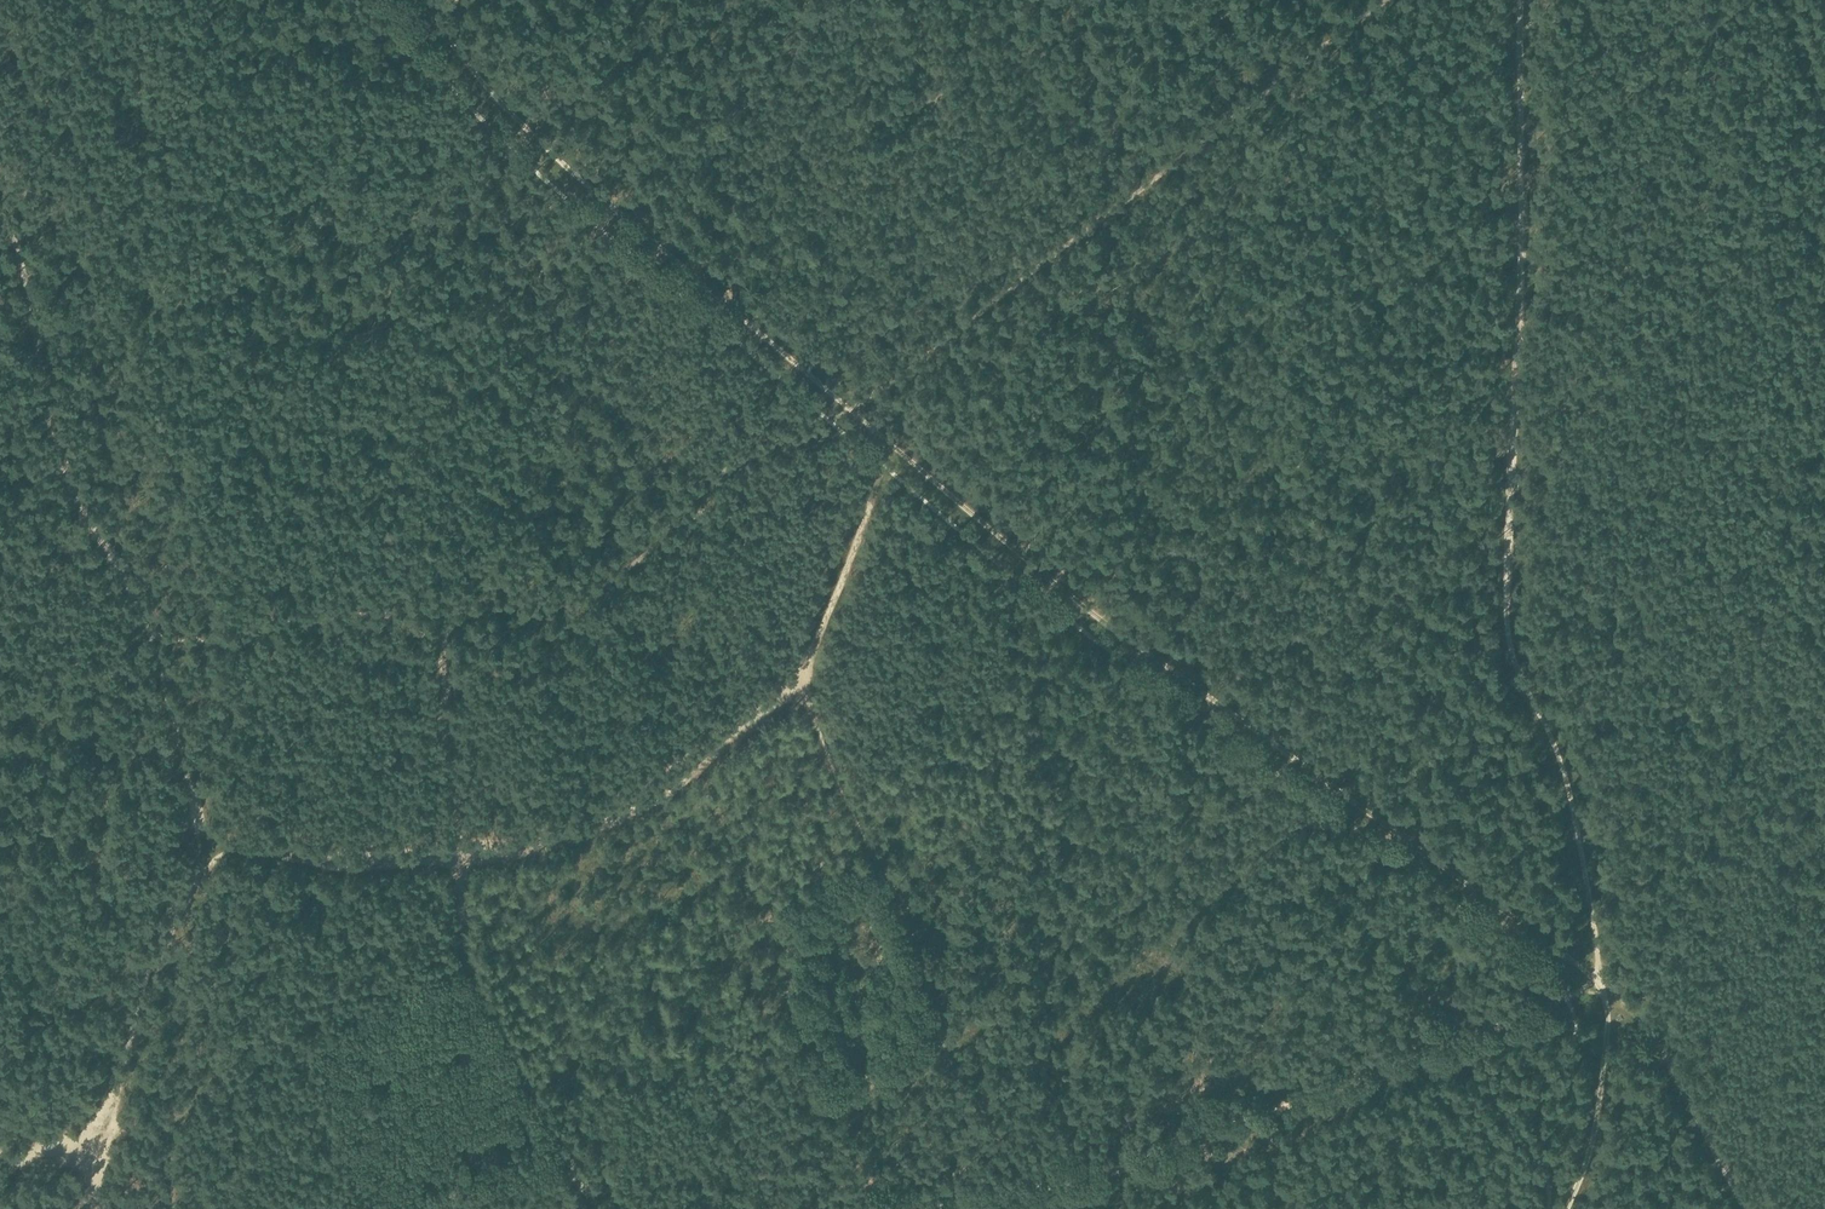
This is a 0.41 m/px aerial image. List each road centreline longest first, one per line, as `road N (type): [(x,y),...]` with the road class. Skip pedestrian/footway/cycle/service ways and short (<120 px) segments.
road 1 (track): [(1522,0),(1507,628),(1572,805),(1601,985)]
road 2 (track): [(801,680),(758,724),(648,806),(584,831),(527,845),(359,862),(210,849),(169,933),(112,1150)]
road 3 (track): [(1601,985),(1105,622),(897,449)]
road 4 (track): [(932,1208),(1077,1182),(1601,985)]
road 5 (track): [(897,449),(554,157),(448,42)]
road 6 (track): [(880,1208),(908,1123),(932,998),(801,680)]
road 7 (track): [(152,652),(74,511),(56,463),(22,247),(0,200)]
road 8 (track): [(442,653),(412,625),(358,615),(152,652)]
road 9 (track): [(1606,1012),(1646,1021),(1749,1208)]
road 10 (track): [(897,449),(801,680)]
road 11 (track): [(1568,1208),(1588,1157),(1602,1080),(1601,985)]
road 12 (track): [(210,849),(152,652)]

